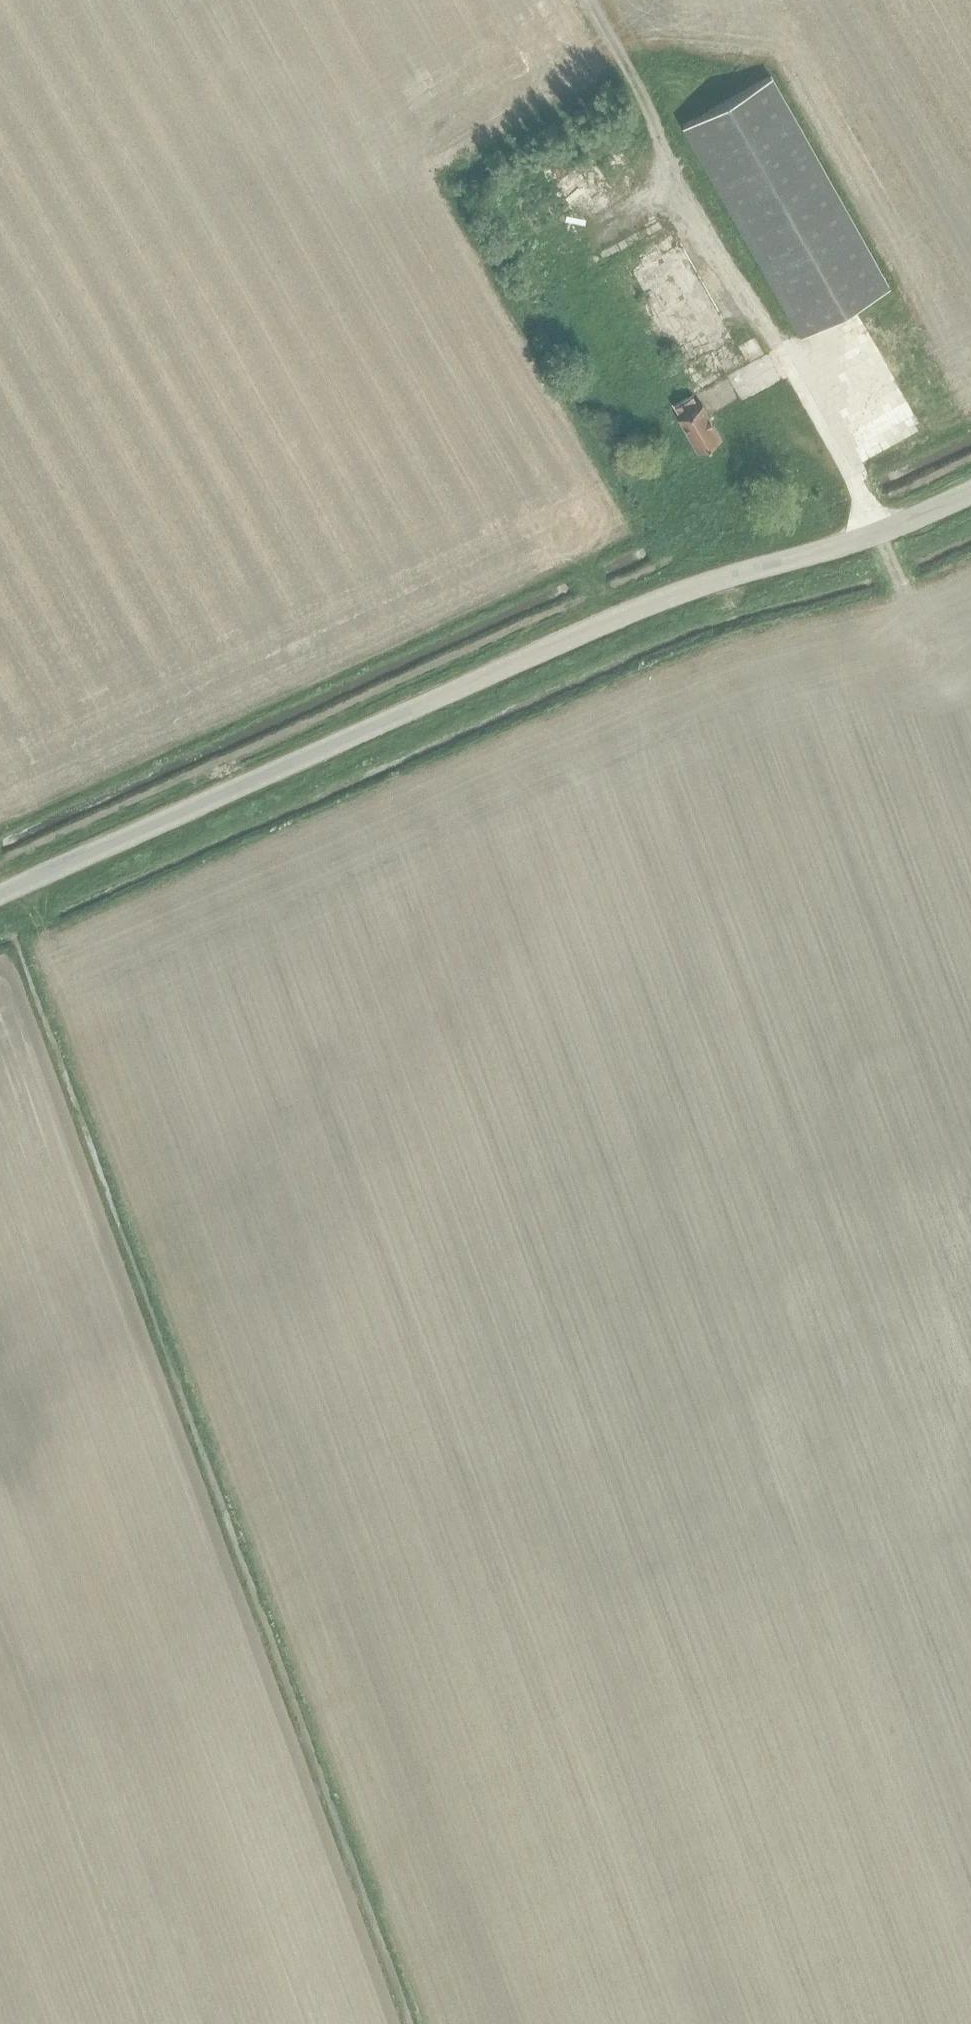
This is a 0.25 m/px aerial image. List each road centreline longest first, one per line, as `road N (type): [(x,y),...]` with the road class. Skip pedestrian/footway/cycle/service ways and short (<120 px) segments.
road 1 (tertiary): [(0,893),(627,615),(875,536),(970,493)]

